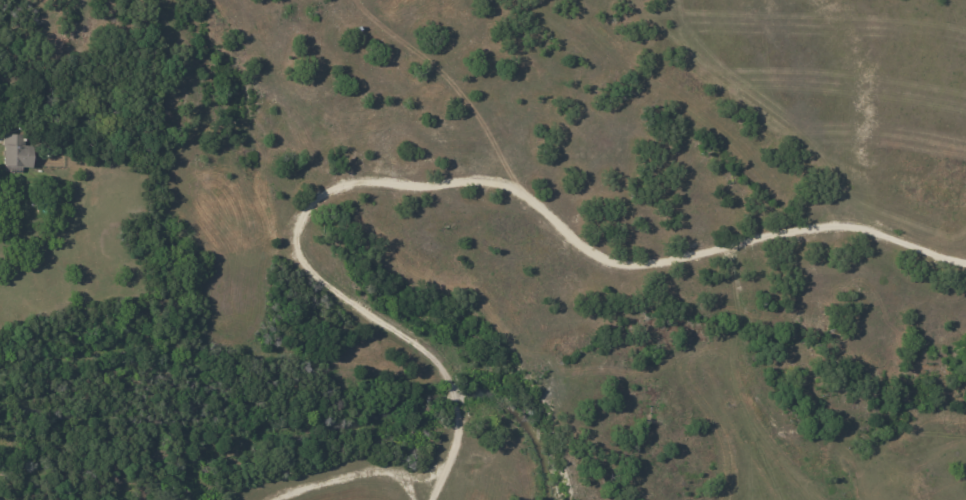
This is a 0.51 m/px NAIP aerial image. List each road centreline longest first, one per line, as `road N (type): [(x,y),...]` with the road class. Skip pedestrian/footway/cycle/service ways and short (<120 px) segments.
road 1 (track): [(439,499),(455,472),(462,413),(452,370),(315,258),(300,224),(318,195),(358,183),(491,184),(518,191),(587,243),(651,271),(851,227),(965,260)]
road 2 (track): [(271,499),(383,468),(455,472)]

